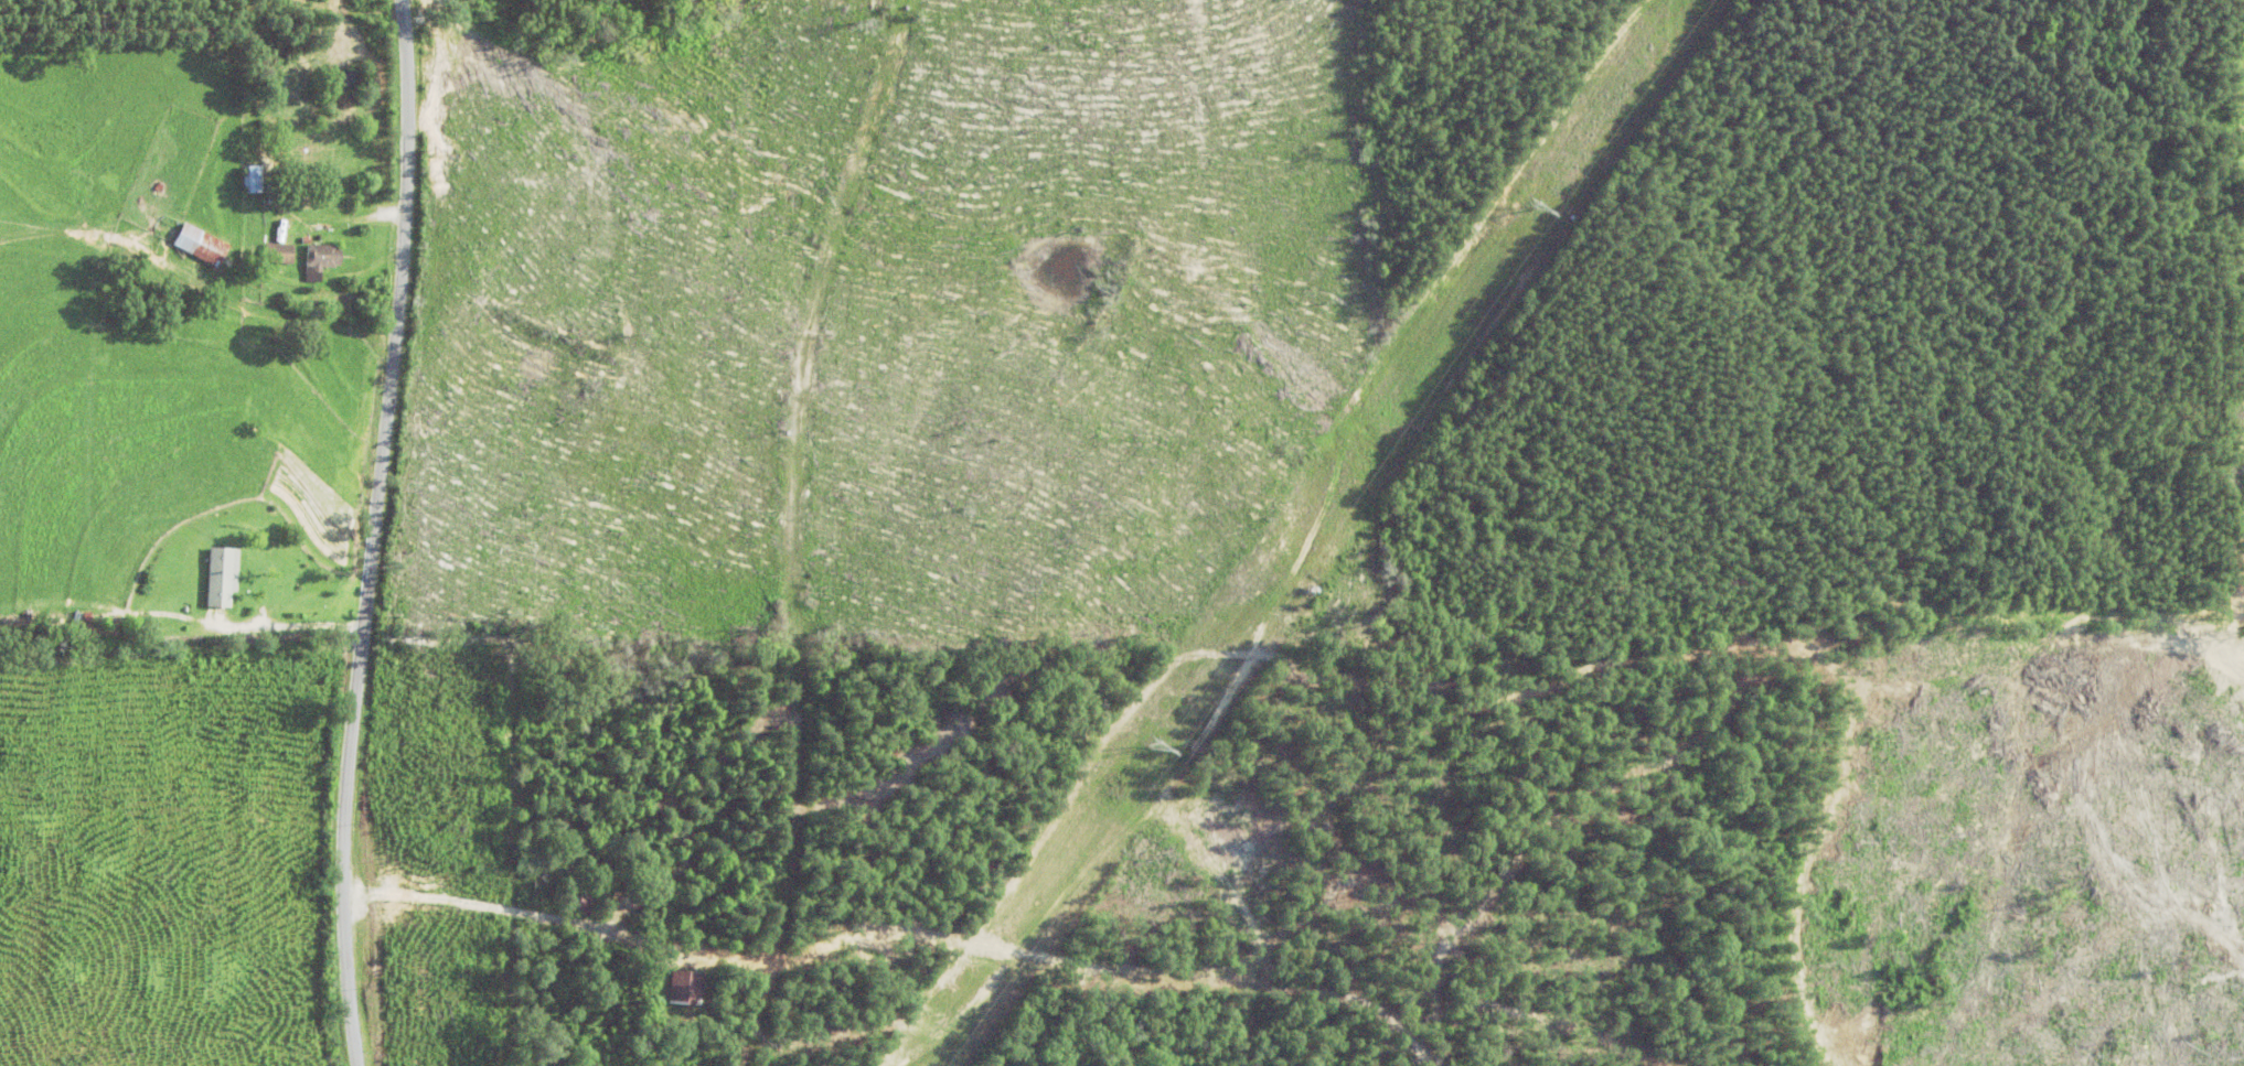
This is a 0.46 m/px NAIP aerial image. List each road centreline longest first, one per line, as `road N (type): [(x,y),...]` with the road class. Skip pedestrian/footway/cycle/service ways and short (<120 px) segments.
road 1 (tertiary): [(364,1065),(322,799),(328,433),(344,400),(372,0)]

